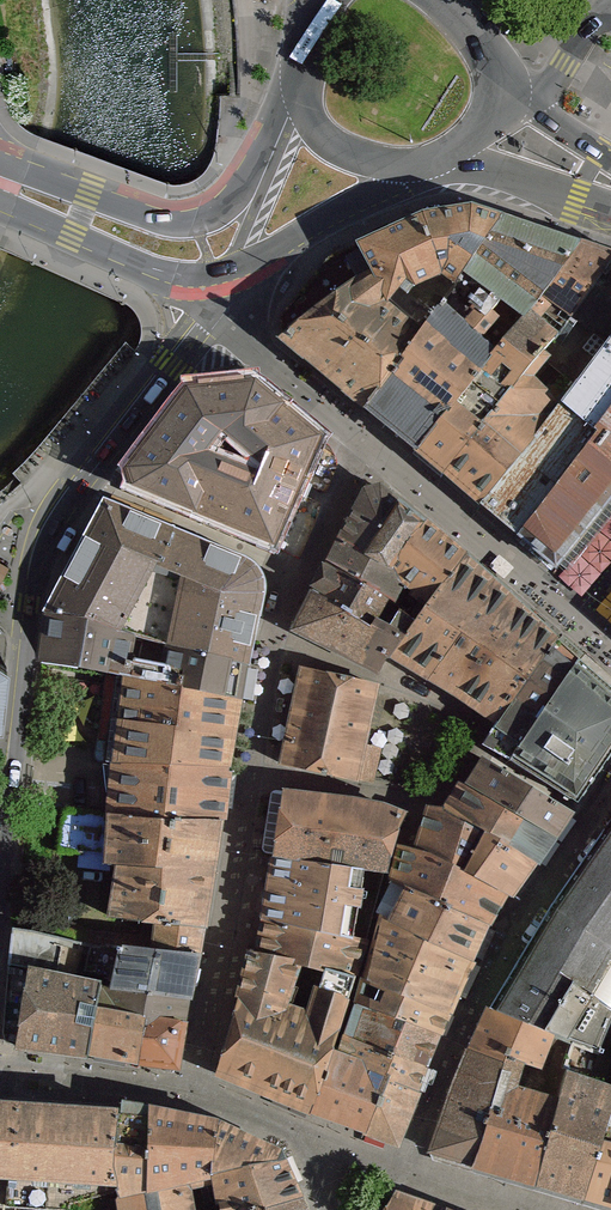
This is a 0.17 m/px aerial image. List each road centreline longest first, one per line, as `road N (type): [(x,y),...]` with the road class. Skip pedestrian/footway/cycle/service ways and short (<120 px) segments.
road 1 (tertiary): [(0,836),(35,558),(206,308),(219,277)]
road 2 (primary): [(301,72),(234,199),(206,218),(169,221),(0,156)]
road 3 (primary): [(0,205),(166,275),(219,277)]
road 4 (primary): [(219,277),(403,166)]
road 5 (primary): [(441,155),(610,205)]
road 6 (primary): [(301,72),(304,107),(330,145),(403,166)]
road 7 (primary): [(610,163),(500,95)]

